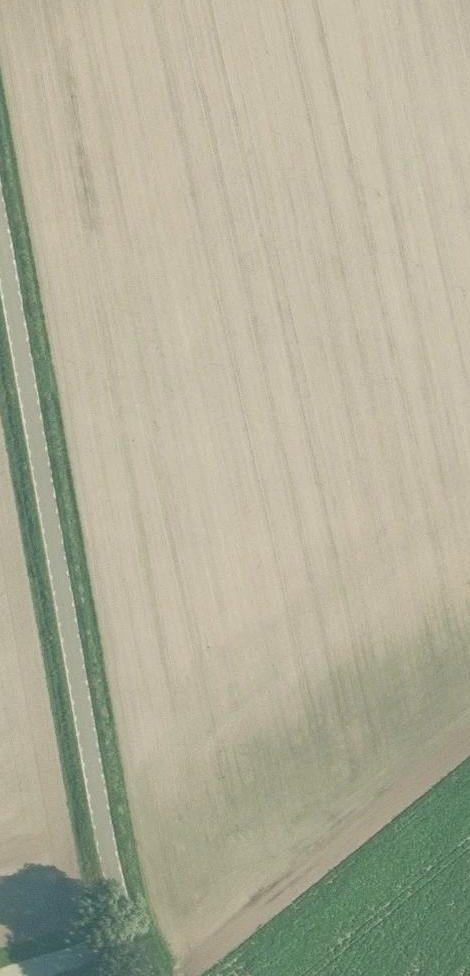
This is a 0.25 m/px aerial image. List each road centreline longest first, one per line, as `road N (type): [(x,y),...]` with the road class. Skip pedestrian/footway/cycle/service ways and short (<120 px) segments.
road 1 (unclassified): [(143,975),(118,907),(0,226)]

